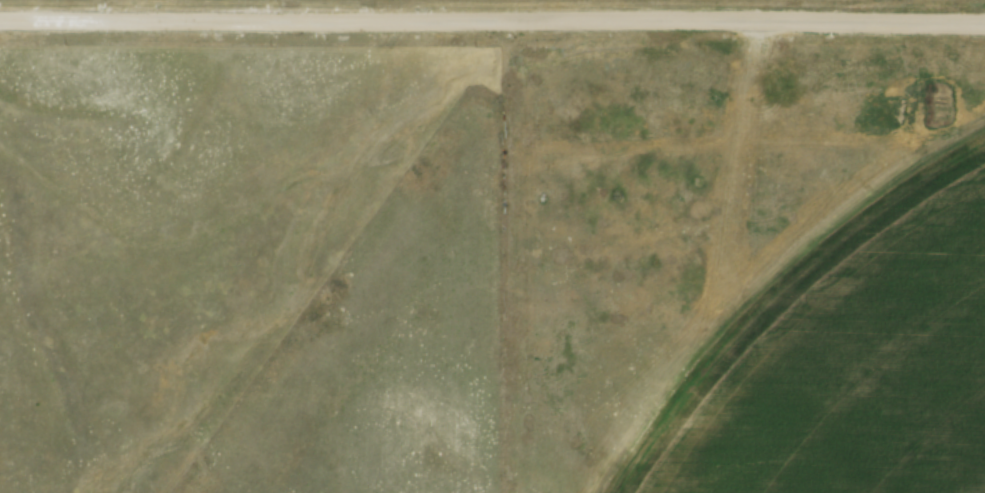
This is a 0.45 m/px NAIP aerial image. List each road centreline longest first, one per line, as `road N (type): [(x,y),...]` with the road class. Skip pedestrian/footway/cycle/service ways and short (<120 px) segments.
road 1 (residential): [(984,18),(0,18)]

